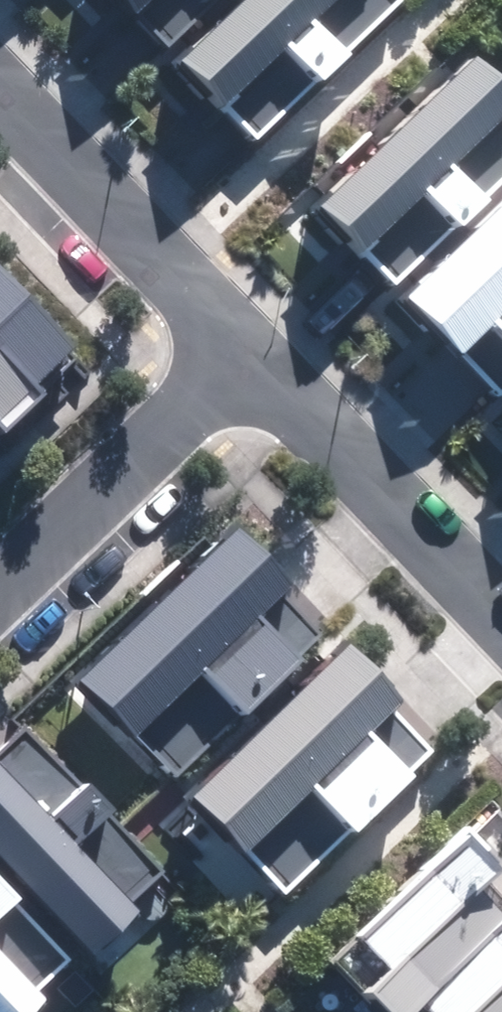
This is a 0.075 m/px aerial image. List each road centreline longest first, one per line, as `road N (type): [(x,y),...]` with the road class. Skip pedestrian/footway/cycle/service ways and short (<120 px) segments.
road 1 (residential): [(0,82),(248,348)]
road 2 (residential): [(248,348),(501,606)]
road 3 (residential): [(0,586),(248,348)]

